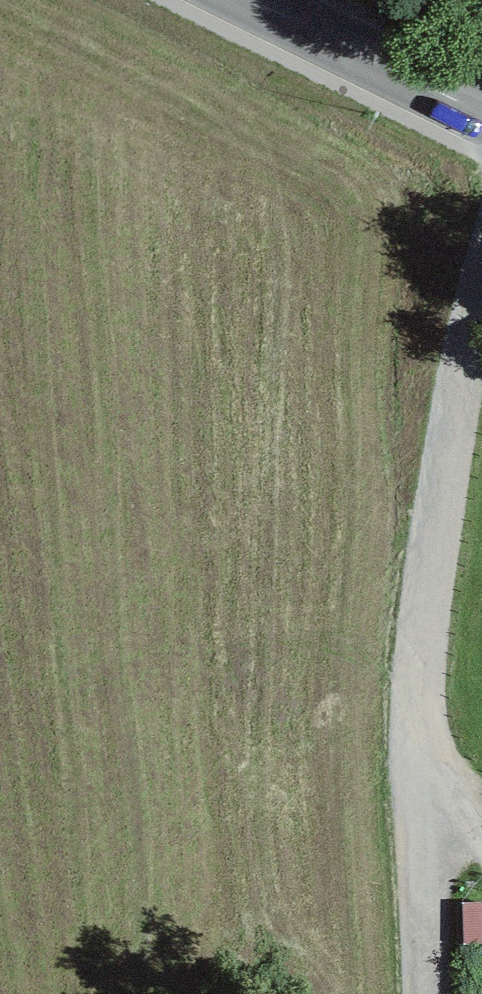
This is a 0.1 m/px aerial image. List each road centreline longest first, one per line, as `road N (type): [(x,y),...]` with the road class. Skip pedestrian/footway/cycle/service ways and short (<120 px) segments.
road 1 (track): [(427,993),(418,691),(439,510),(481,279)]
road 2 (tertiary): [(481,116),(248,0)]

